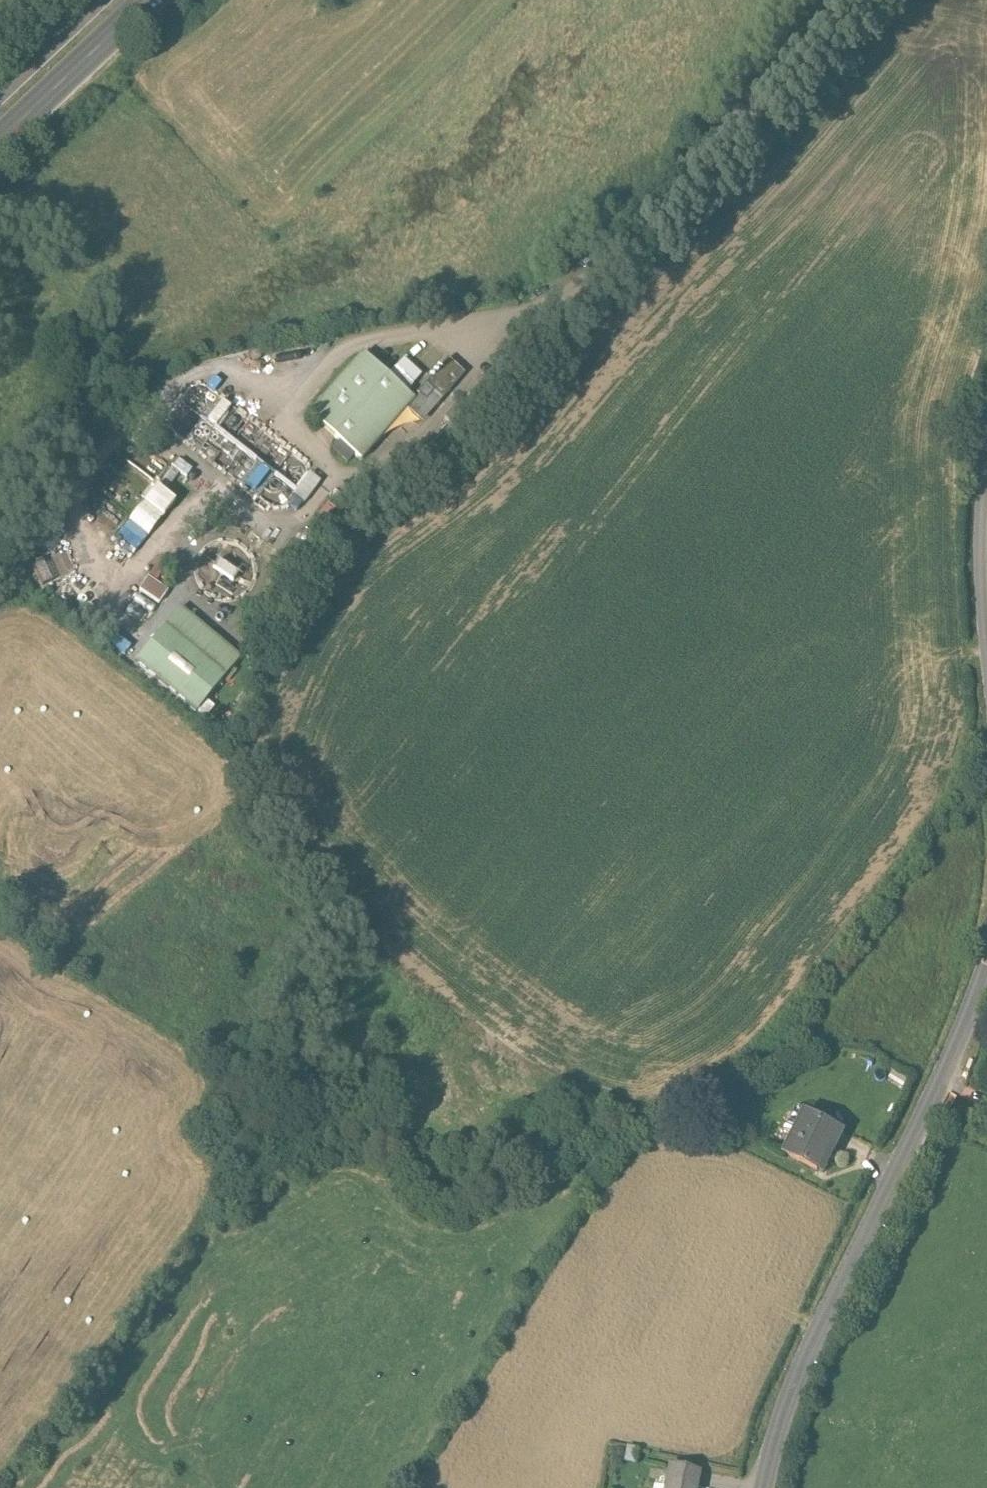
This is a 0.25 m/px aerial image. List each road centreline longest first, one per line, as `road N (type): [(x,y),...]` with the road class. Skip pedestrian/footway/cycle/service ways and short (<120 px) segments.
road 1 (tertiary): [(986,960),(943,1072),(801,1360),(760,1487)]
road 2 (primary): [(0,144),(148,0)]
road 3 (tertiary): [(986,477),(986,632)]

